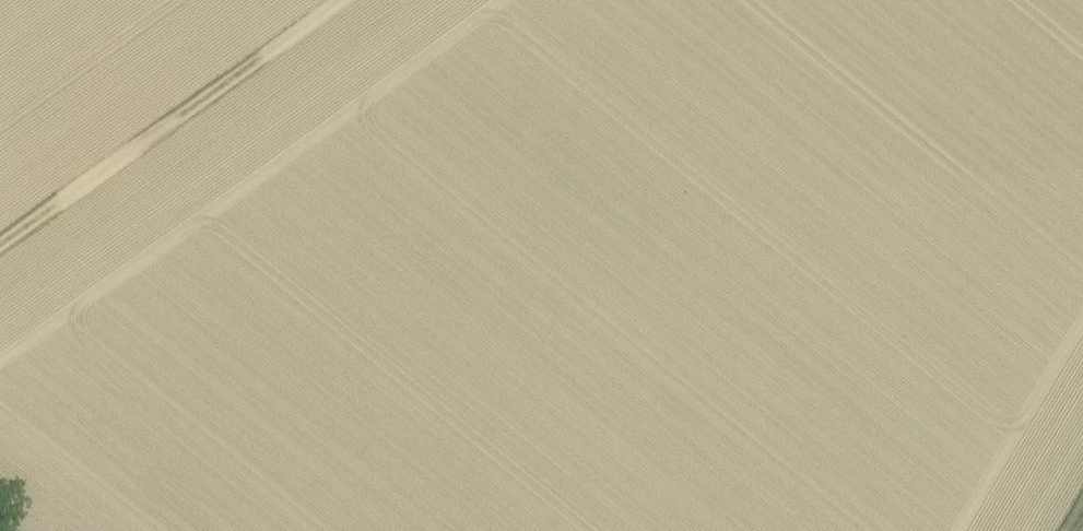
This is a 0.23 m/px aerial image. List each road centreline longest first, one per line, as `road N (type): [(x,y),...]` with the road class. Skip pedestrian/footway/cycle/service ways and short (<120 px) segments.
road 1 (track): [(334,0),(0,244)]

